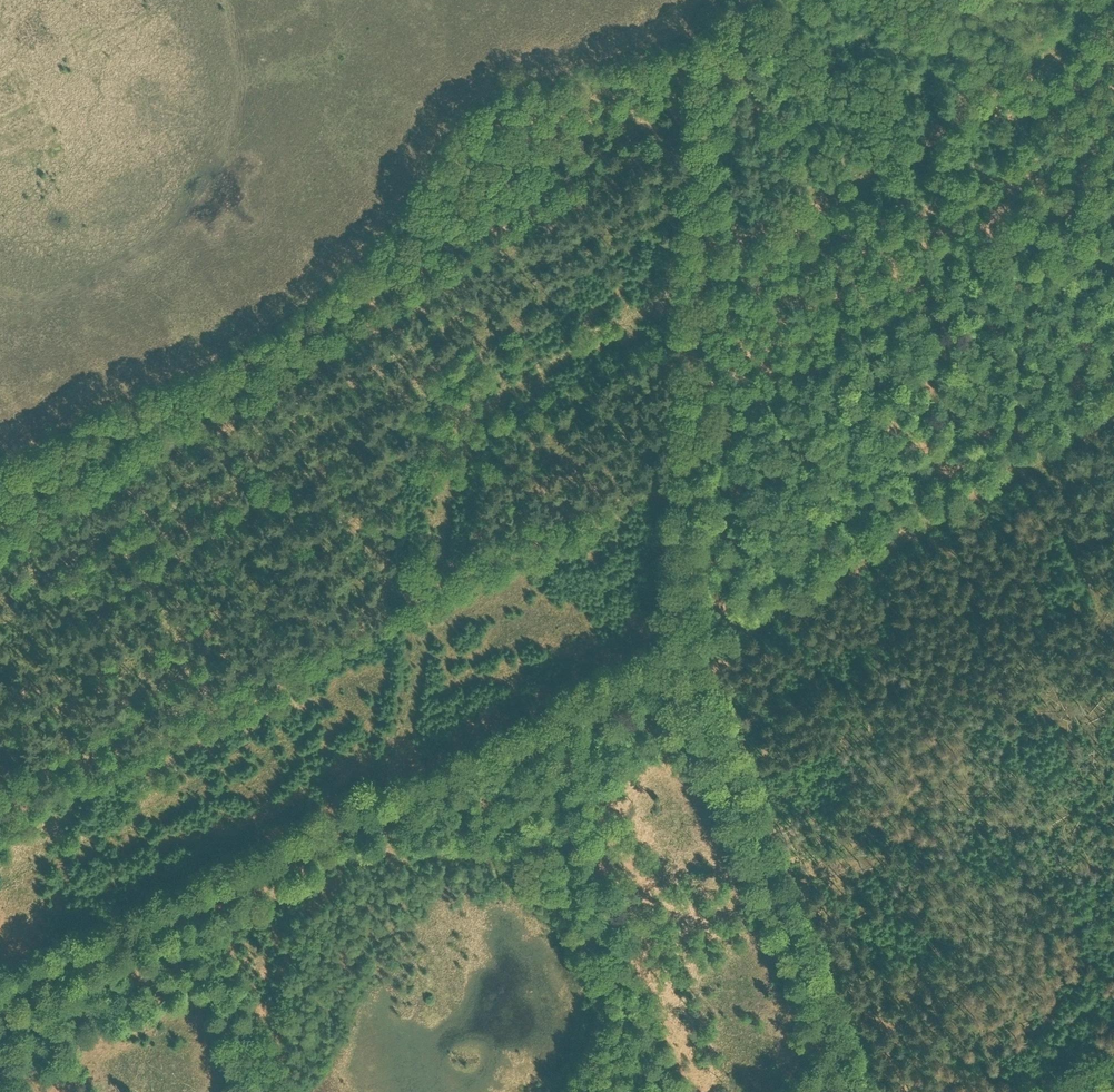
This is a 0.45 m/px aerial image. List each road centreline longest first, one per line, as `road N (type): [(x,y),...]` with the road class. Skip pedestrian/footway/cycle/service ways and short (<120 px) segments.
road 1 (track): [(0,1001),(682,664),(1113,415)]
road 2 (track): [(757,0),(714,28),(711,50),(682,664),(853,1091)]
road 3 (track): [(714,28),(500,94),(458,126),(373,246),(298,314),(0,468)]
road 4 (track): [(1113,627),(1036,461)]

